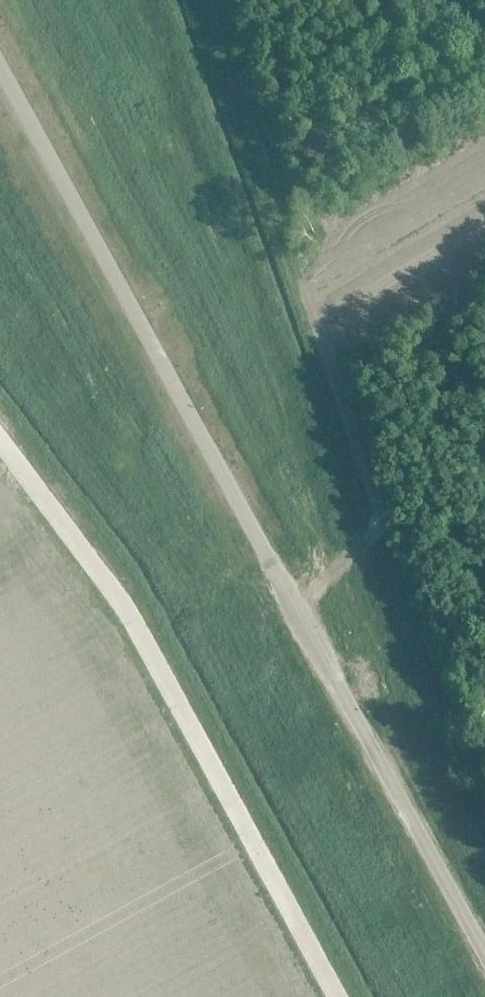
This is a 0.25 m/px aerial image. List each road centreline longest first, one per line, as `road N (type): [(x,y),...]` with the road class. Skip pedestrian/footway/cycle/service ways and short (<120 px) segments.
road 1 (unclassified): [(484,960),(0,73)]
road 2 (track): [(484,198),(315,295),(320,348),(386,527),(280,588)]

